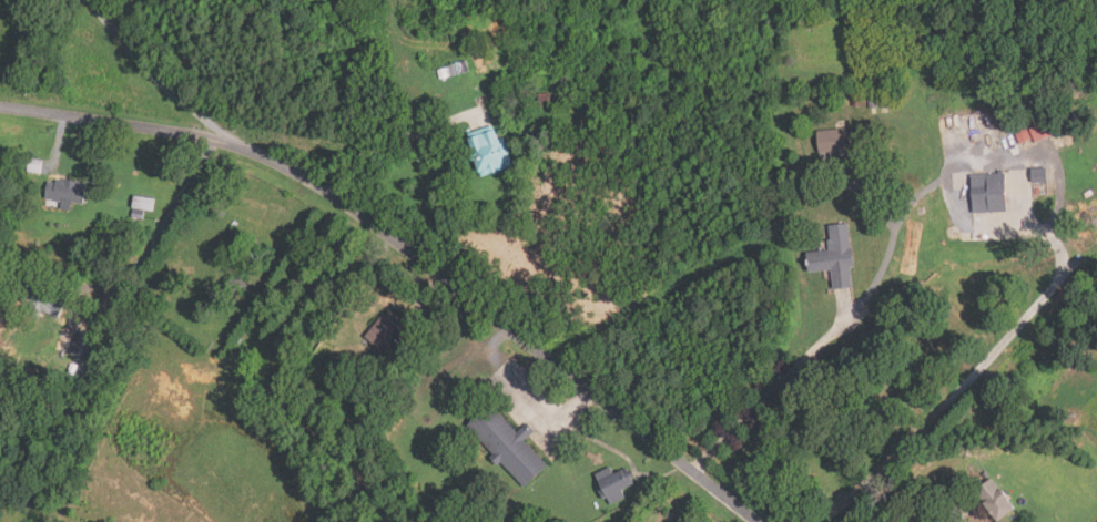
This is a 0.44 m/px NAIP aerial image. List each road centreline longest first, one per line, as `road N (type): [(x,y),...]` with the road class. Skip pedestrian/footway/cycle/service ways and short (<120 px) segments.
road 1 (residential): [(750,521),(382,233),(297,177),(213,141),(0,108)]

